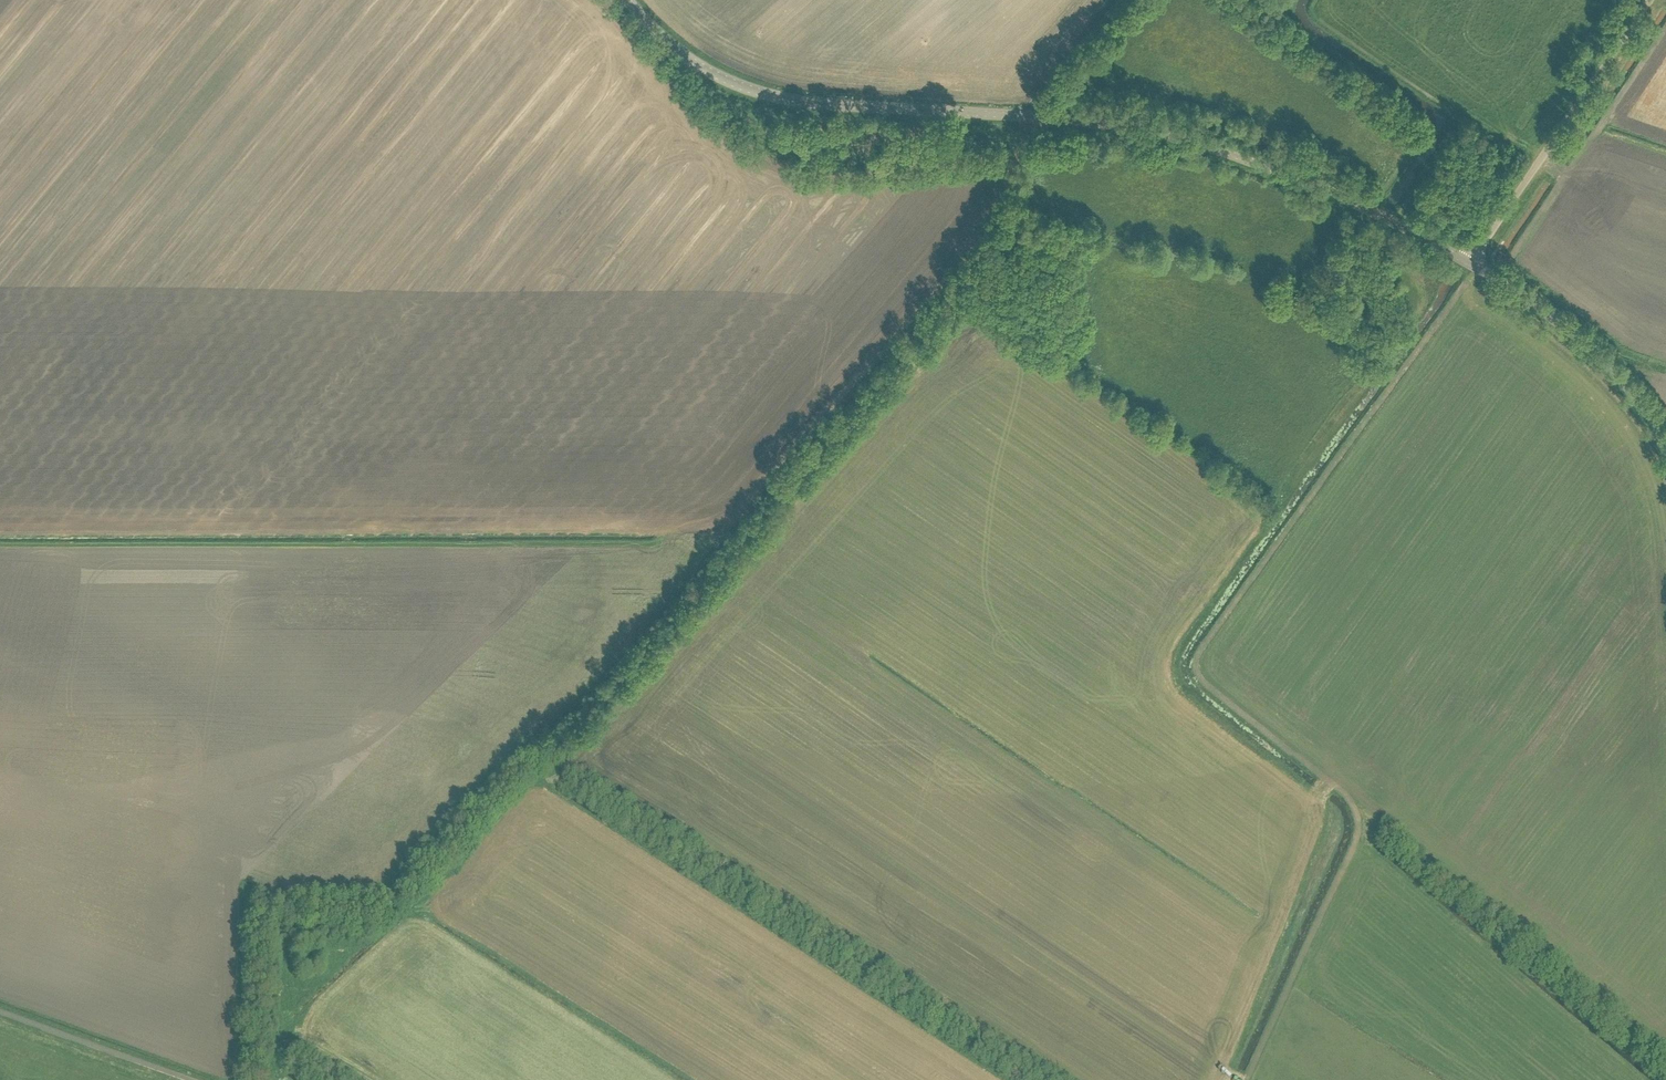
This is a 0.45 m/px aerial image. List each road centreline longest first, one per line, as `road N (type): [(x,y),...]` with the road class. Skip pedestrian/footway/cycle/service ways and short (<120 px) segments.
road 1 (track): [(1019,142),(991,225),(730,520),(0,527)]
road 2 (tertiary): [(1470,262),(1326,188),(1141,127),(768,94),(669,44),(631,0)]
road 3 (track): [(669,44),(719,104),(795,156),(895,160),(1104,122)]
road 4 (unclassified): [(1470,262),(1649,0)]
road 5 (tertiary): [(1665,440),(1610,366),(1470,262)]
road 6 (unclassified): [(187,1079),(0,1013)]

